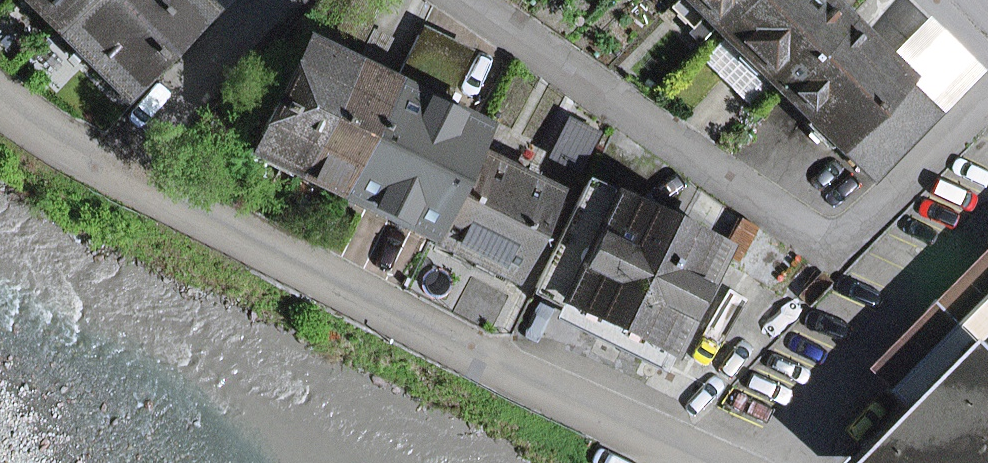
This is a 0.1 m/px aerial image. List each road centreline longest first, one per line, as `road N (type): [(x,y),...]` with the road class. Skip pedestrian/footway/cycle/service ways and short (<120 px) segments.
road 1 (residential): [(987,97),(831,254),(467,0)]
road 2 (residential): [(704,462),(109,169)]
road 3 (residential): [(109,169),(276,0)]
road 4 (residential): [(109,169),(0,103)]

